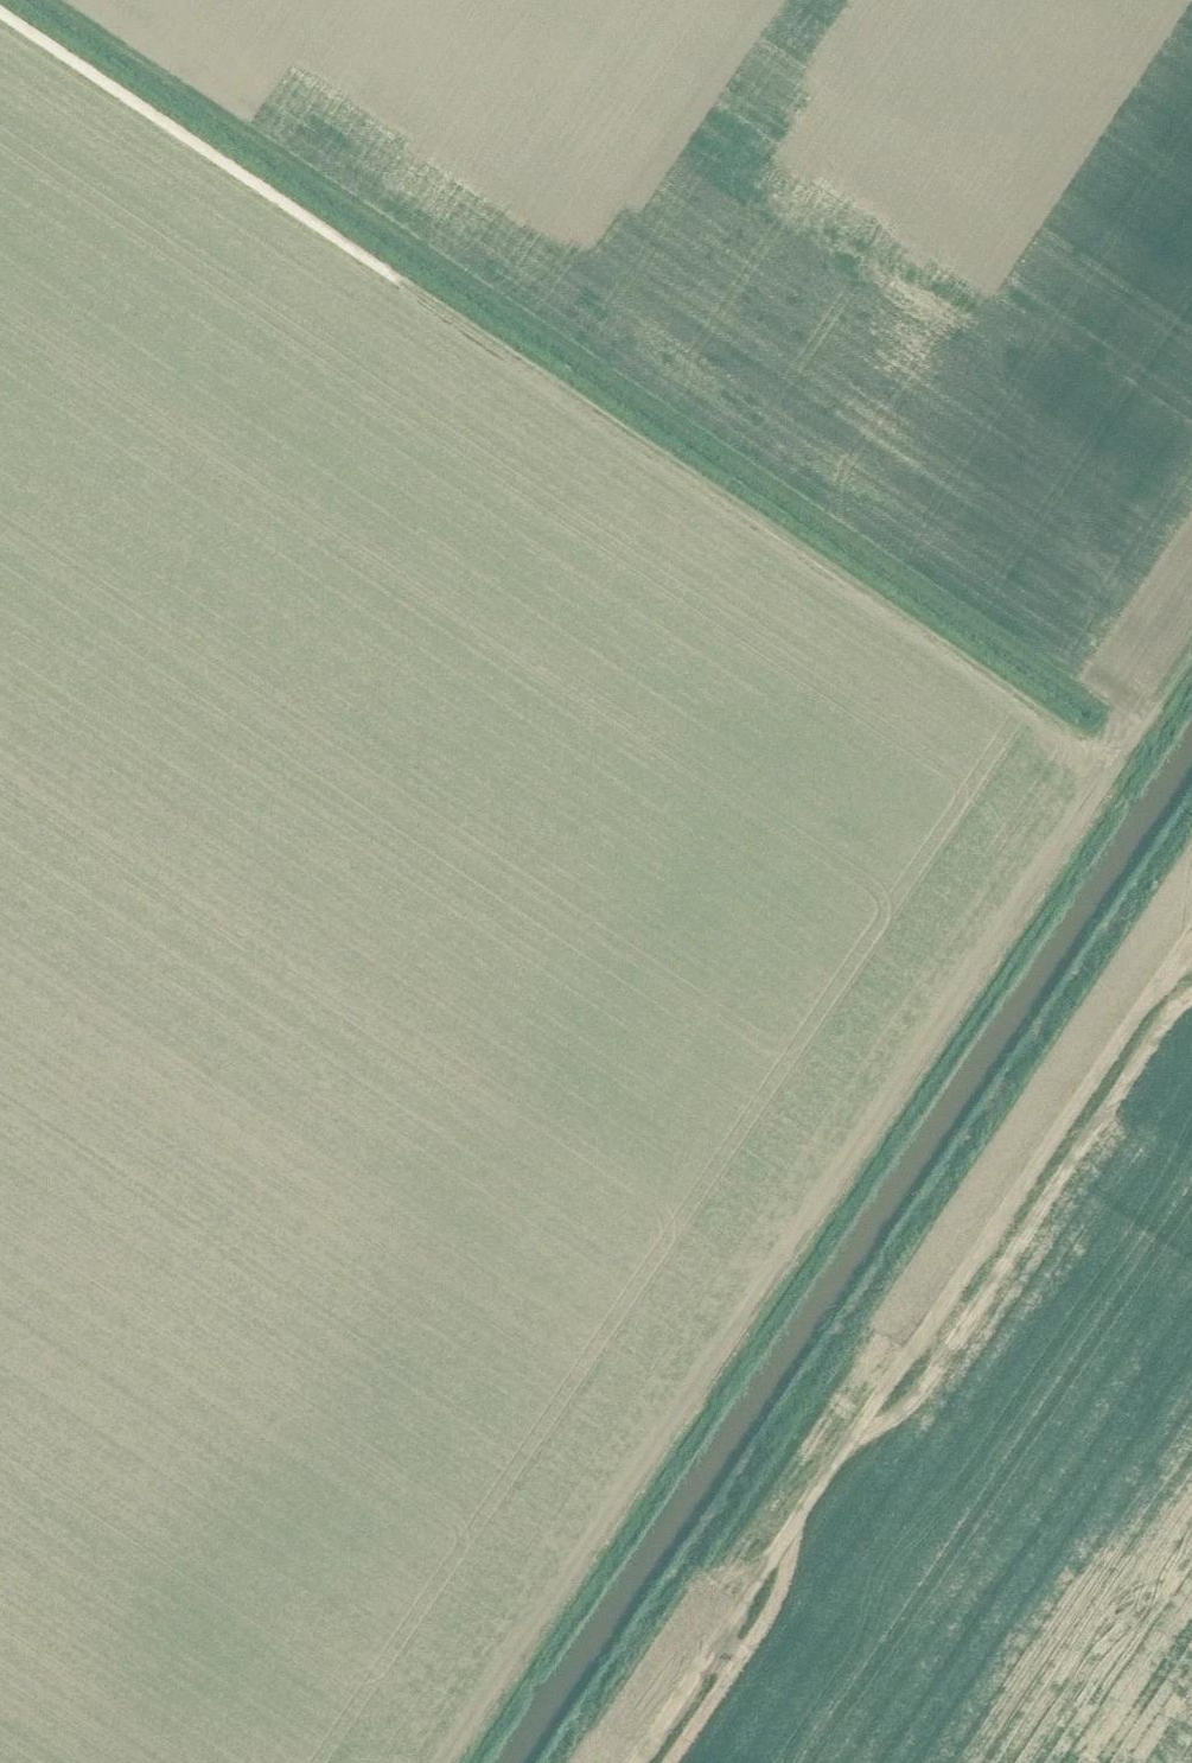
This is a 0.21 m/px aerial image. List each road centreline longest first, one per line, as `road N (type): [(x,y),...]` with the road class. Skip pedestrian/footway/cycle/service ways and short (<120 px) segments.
road 1 (track): [(394,276),(0,11)]

